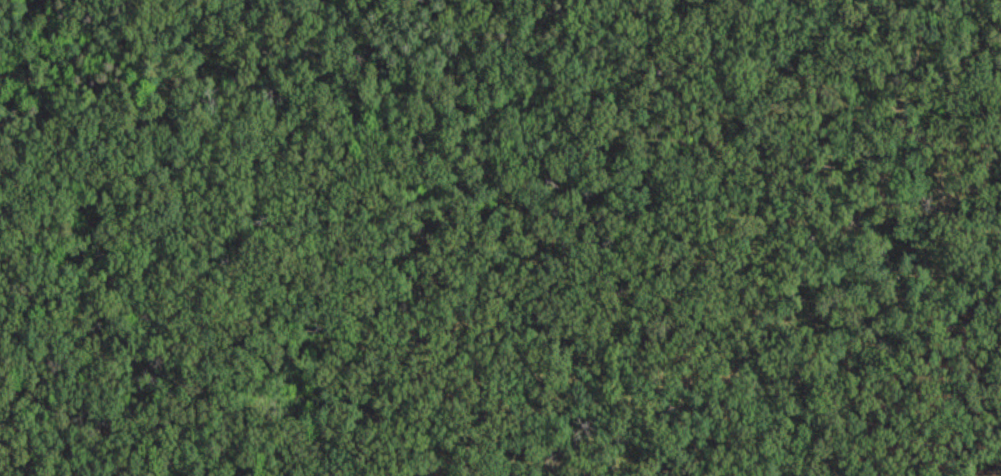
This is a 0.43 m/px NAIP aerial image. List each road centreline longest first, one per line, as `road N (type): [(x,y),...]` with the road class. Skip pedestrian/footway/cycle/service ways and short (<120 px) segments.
road 1 (residential): [(589,475),(587,110)]

